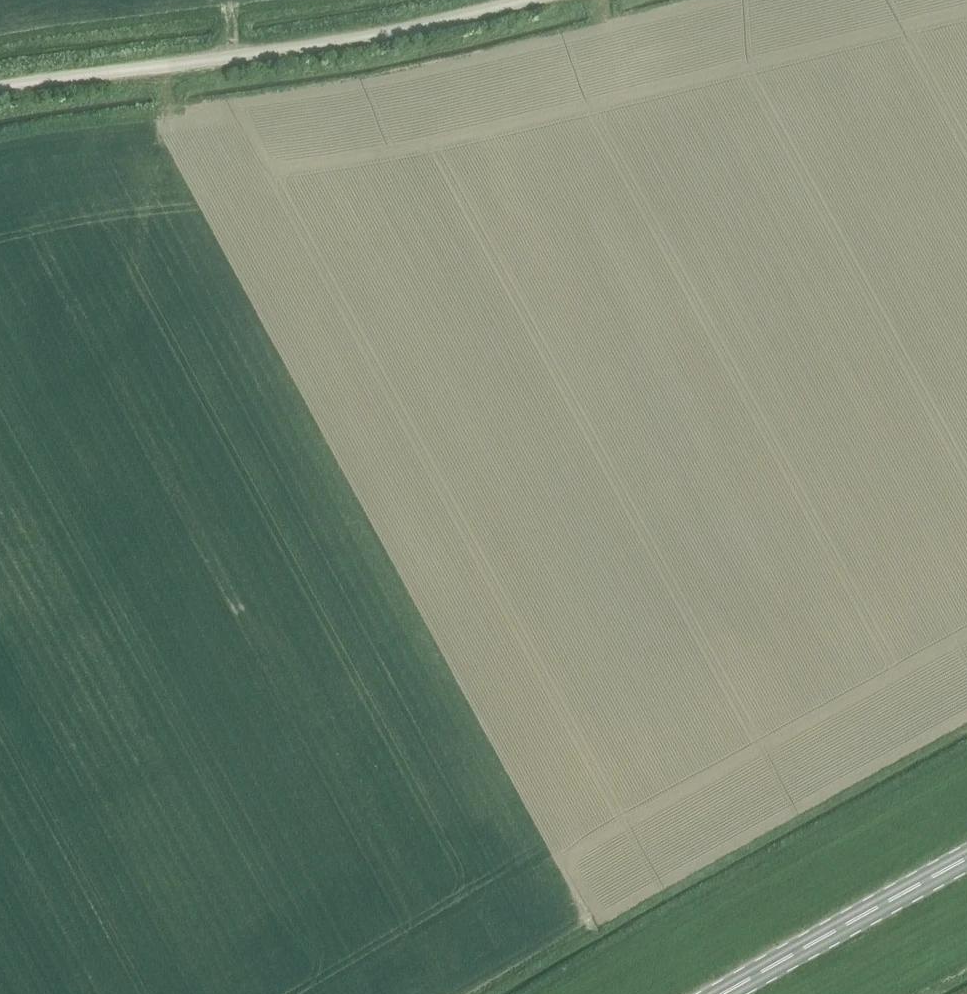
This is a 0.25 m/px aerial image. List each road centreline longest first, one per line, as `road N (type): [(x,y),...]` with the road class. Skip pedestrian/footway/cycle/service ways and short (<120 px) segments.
road 1 (unclassified): [(0,93),(539,0)]
road 2 (secondary): [(738,993),(966,862)]

